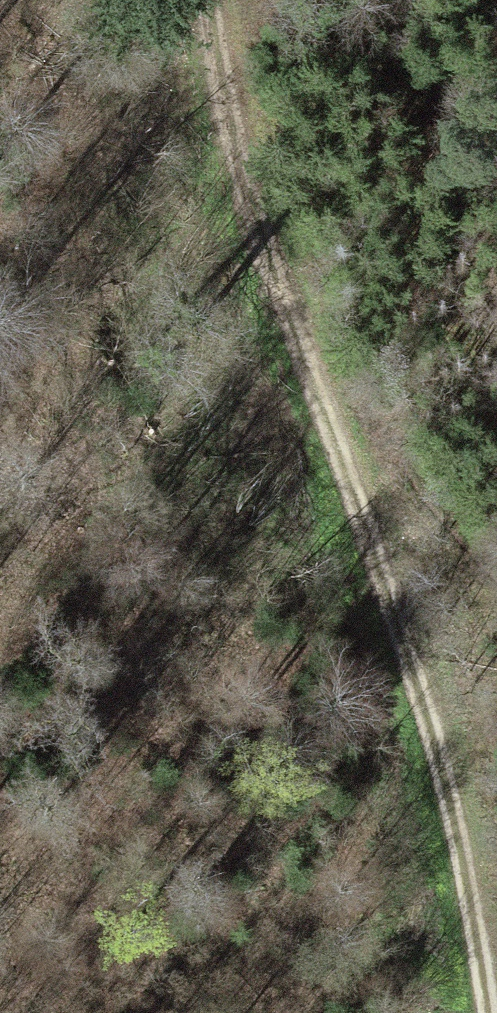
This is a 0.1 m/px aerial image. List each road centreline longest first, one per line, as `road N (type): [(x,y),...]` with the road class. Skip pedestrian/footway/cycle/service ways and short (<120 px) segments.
road 1 (track): [(208,0),(255,217),(433,715),(494,1012)]
road 2 (track): [(320,395),(496,584)]

